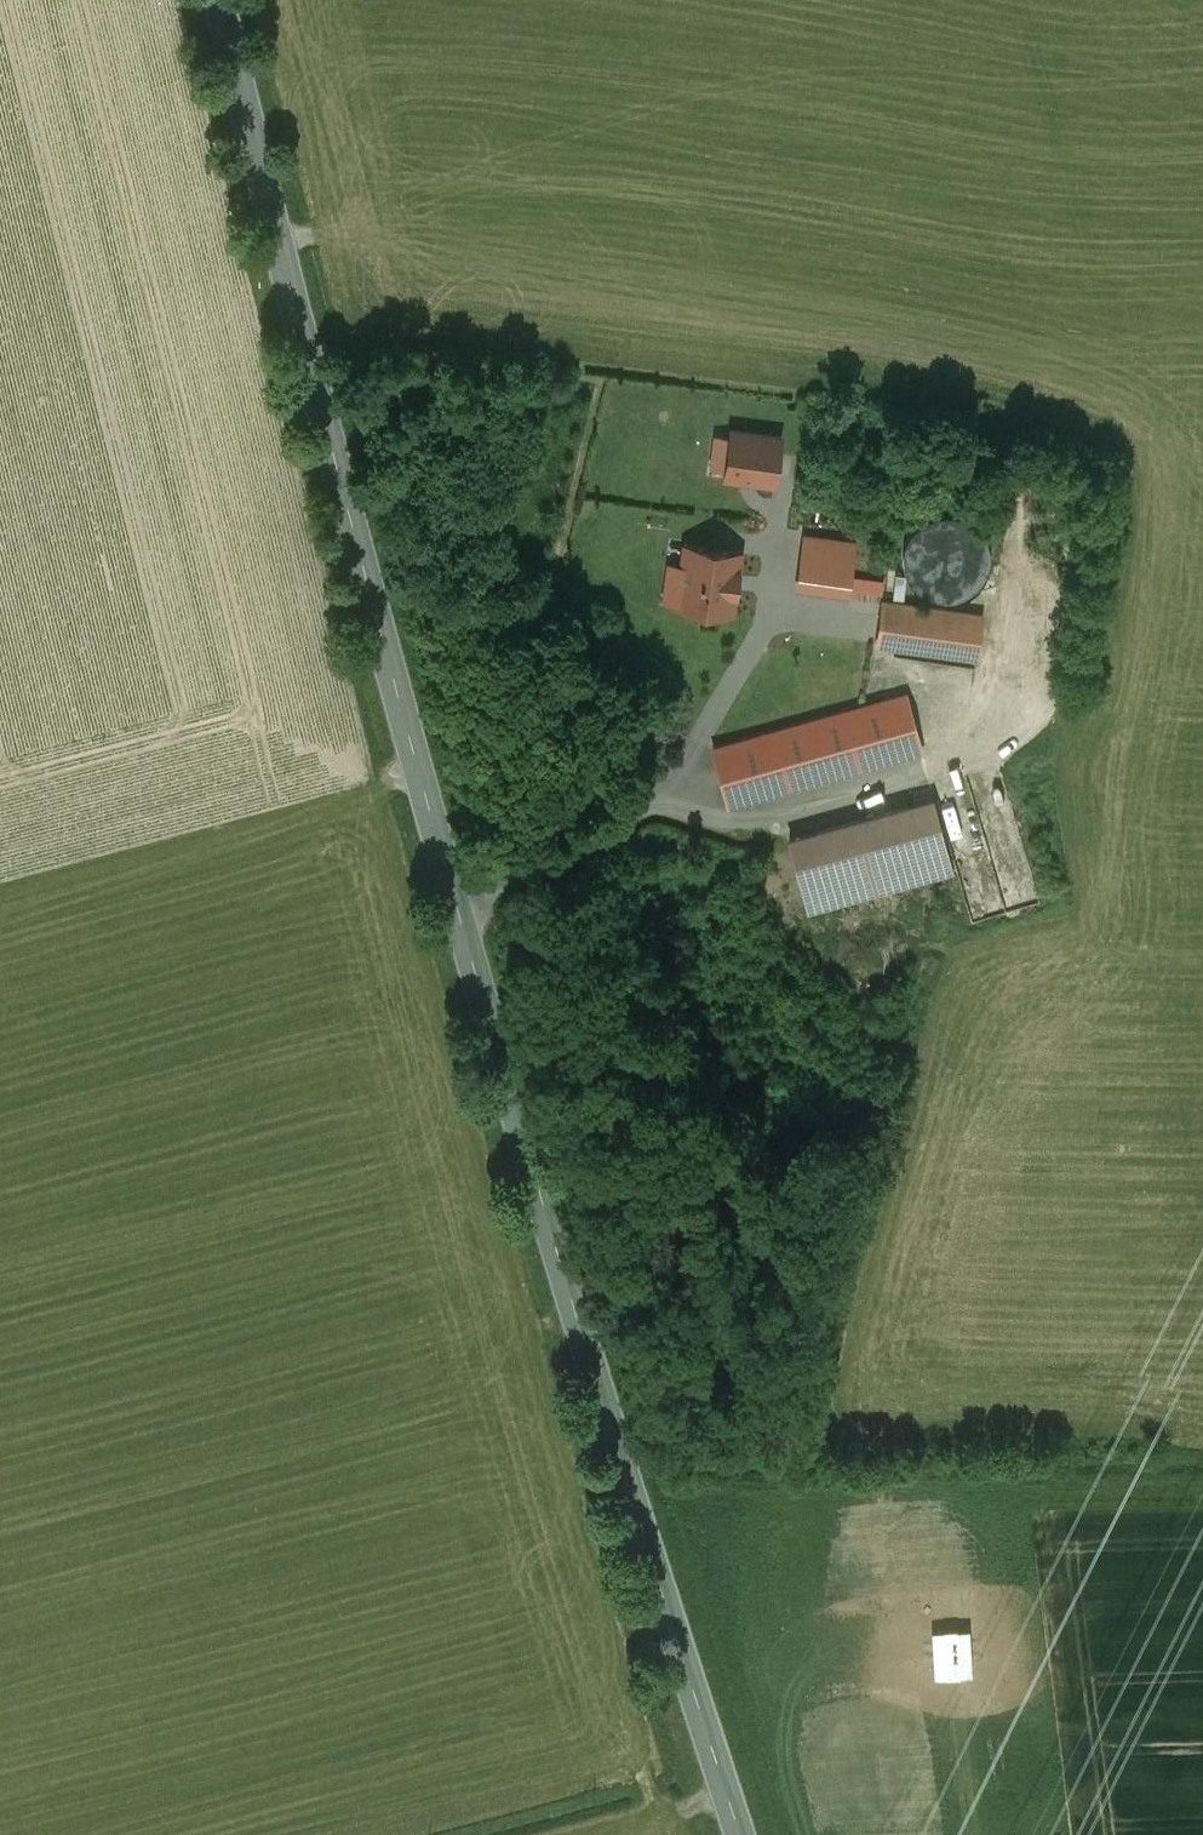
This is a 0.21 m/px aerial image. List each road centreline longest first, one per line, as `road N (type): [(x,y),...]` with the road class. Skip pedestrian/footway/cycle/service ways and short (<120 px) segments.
road 1 (secondary): [(218,0),(455,905),(742,1834)]

